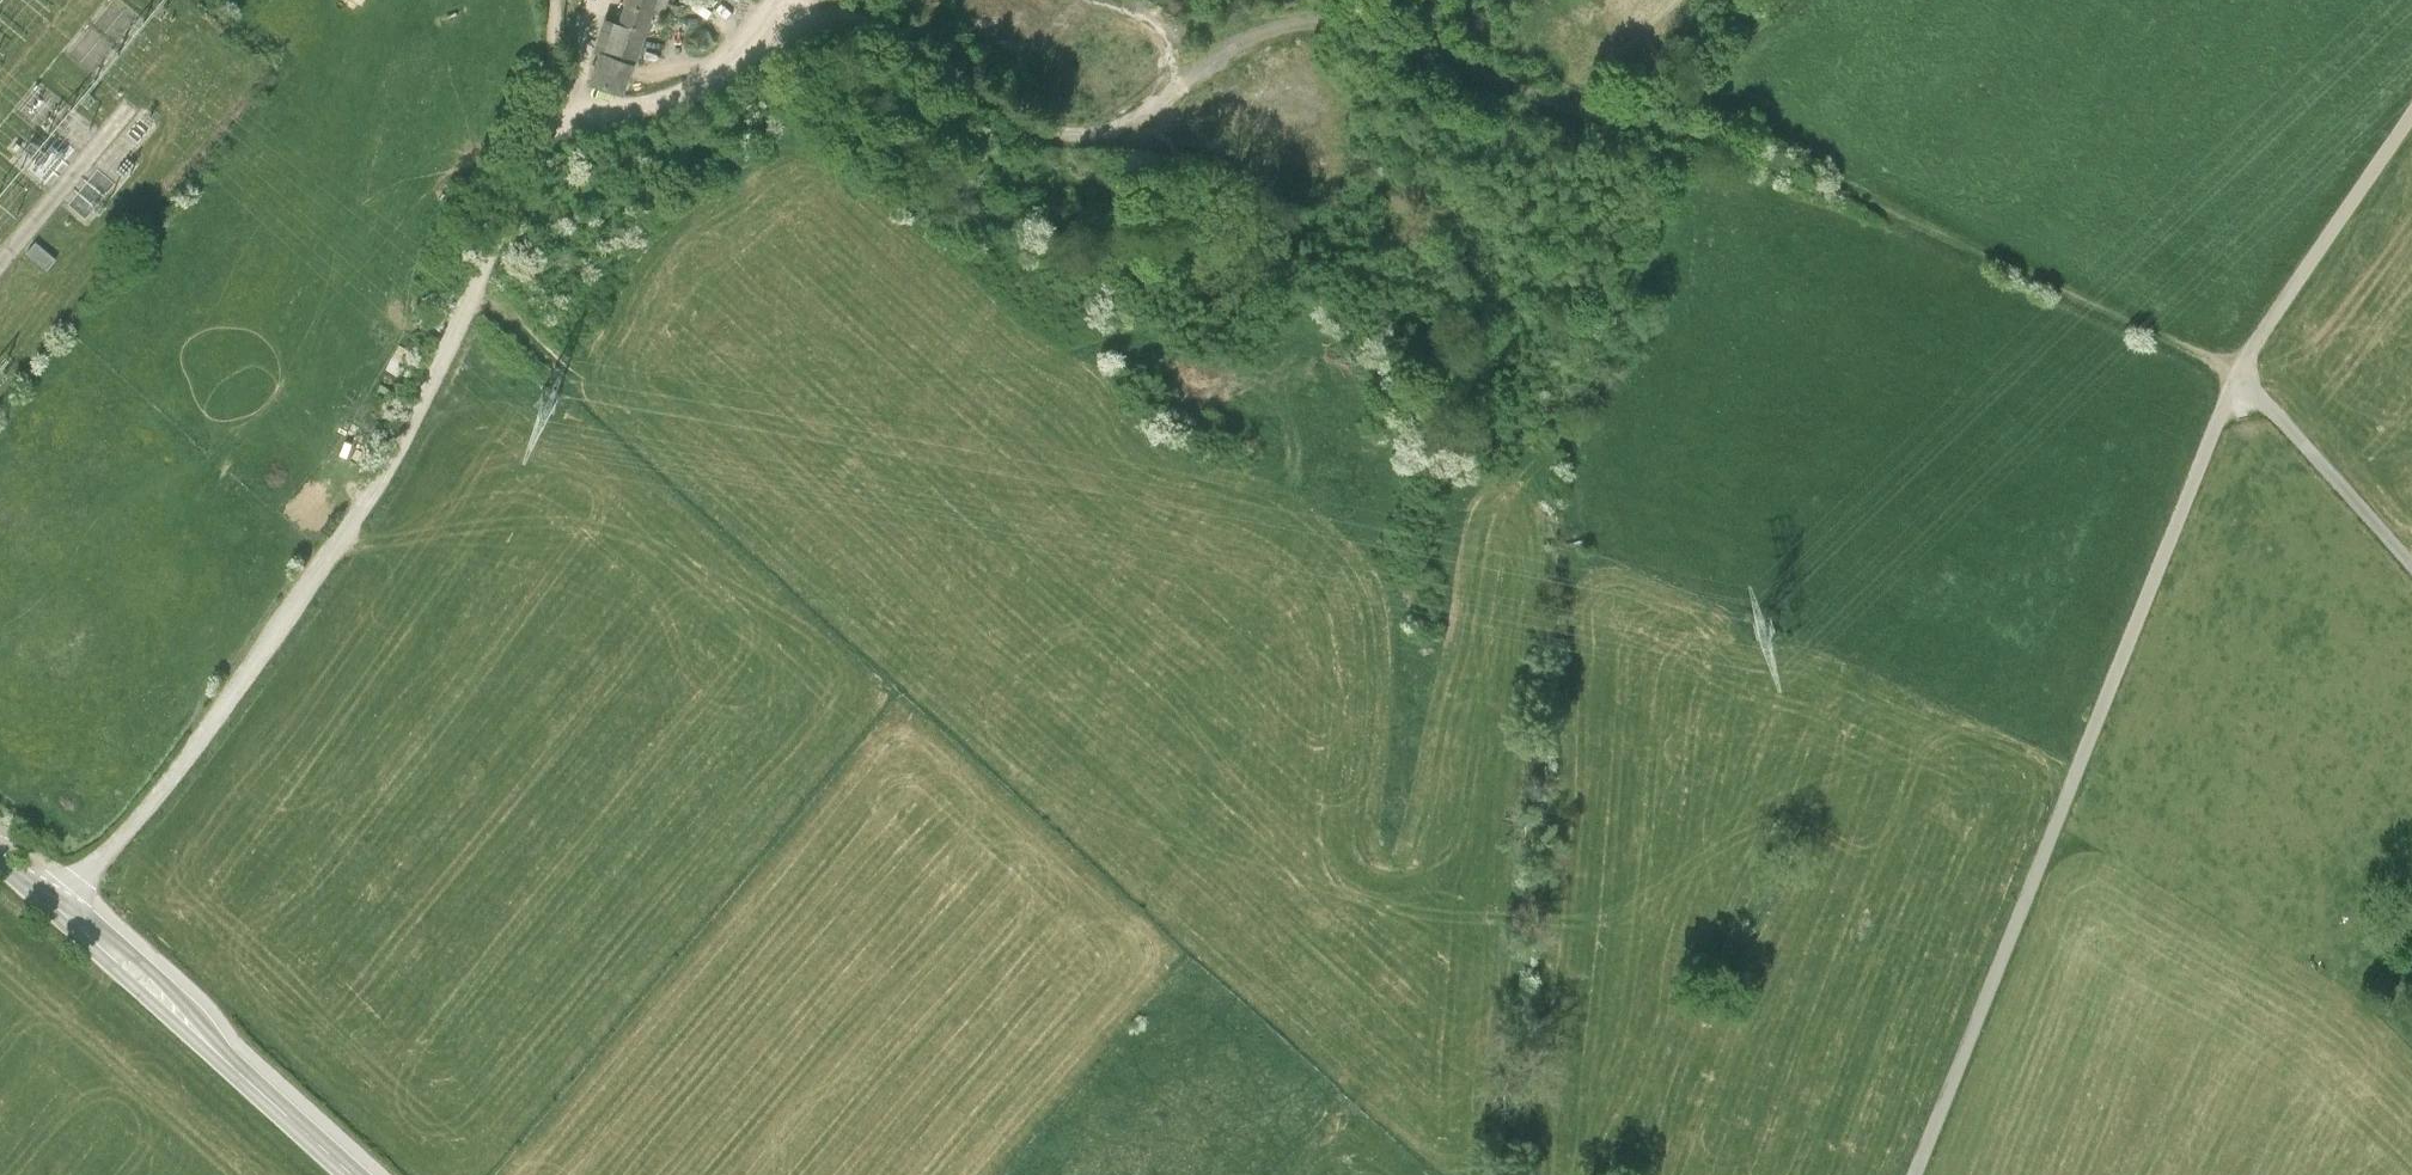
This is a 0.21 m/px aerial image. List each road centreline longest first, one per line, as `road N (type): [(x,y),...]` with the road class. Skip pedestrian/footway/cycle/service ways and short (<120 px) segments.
road 1 (track): [(817,0),(908,42),(1019,123),(1069,134),(1110,127),(1291,17),(1344,10),(1387,17),(1556,101),(1692,122),(2232,373)]
road 2 (track): [(2232,373),(1910,1174)]
road 3 (tertiary): [(0,857),(61,904),(353,1174)]
road 4 (track): [(2411,112),(2232,373)]
road 5 (unclassified): [(2232,373),(2411,565)]
road 6 (track): [(557,0),(547,63),(578,116)]

